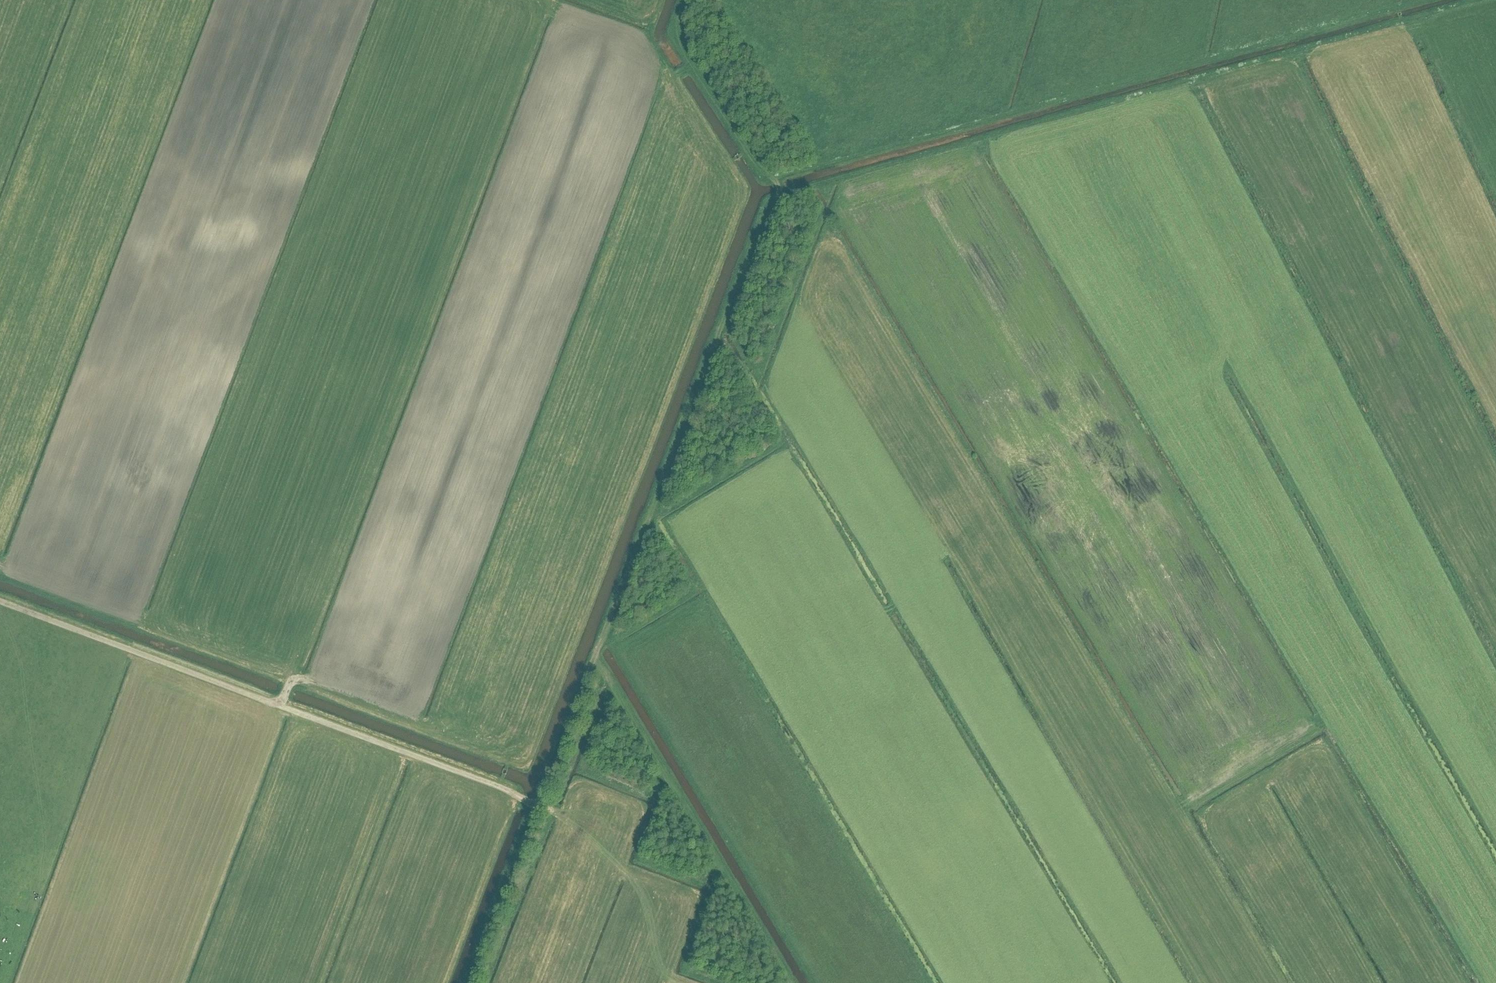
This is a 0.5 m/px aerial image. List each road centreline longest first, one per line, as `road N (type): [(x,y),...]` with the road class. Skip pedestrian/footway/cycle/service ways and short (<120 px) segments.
road 1 (track): [(576,807),(539,808),(0,603)]
road 2 (track): [(596,656),(790,982)]
road 3 (track): [(544,808),(596,656)]

